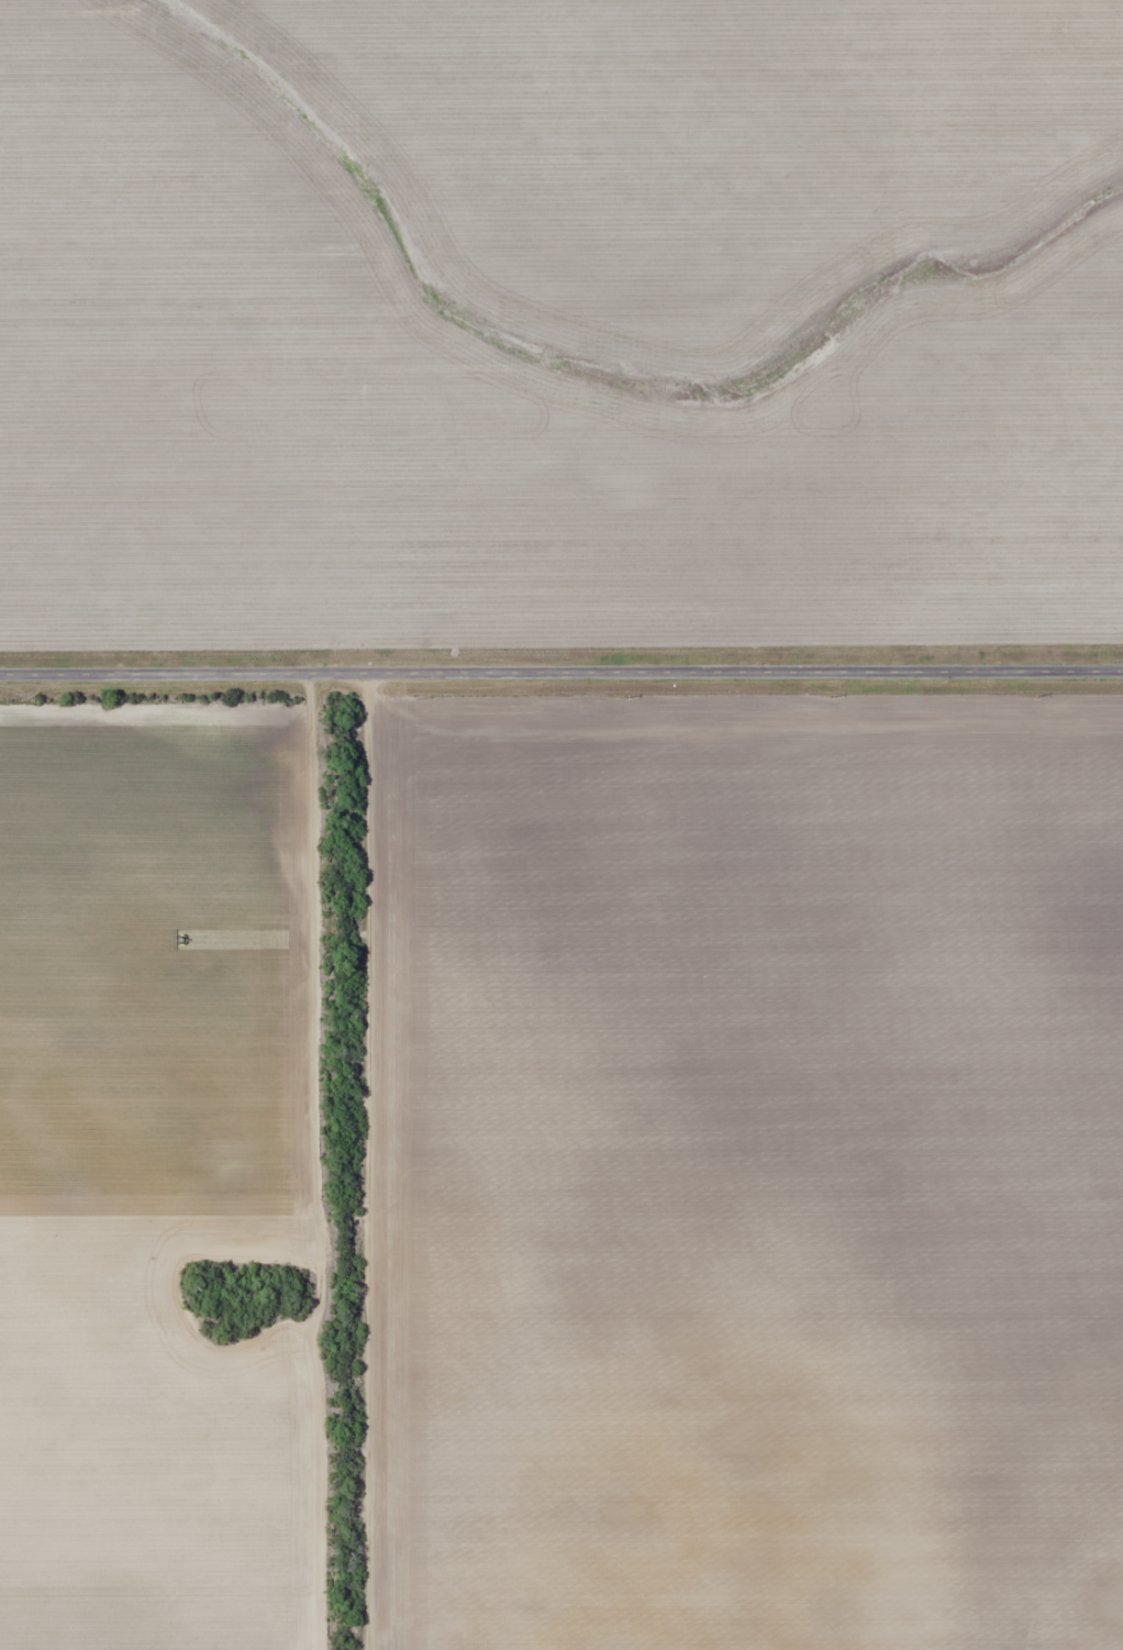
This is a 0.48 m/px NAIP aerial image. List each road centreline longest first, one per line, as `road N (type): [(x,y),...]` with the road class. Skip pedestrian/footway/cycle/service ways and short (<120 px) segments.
road 1 (tertiary): [(0,674),(1122,670)]

